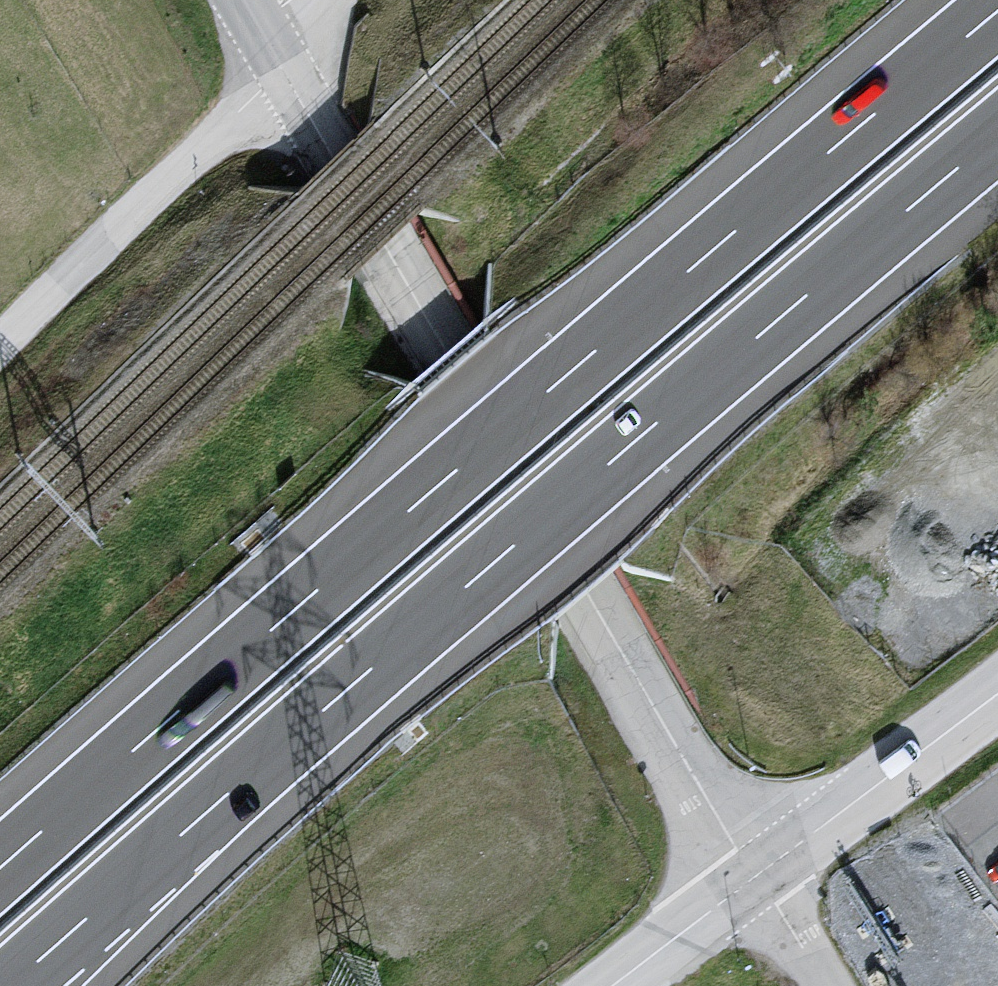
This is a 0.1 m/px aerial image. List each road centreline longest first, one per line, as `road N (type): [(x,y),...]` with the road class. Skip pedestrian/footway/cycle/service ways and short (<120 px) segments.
road 1 (motorway): [(997,8),(0,863)]
road 2 (motorway): [(14,985),(997,138)]
road 3 (unclassified): [(749,874),(281,74)]
road 4 (unclassified): [(0,339),(281,74)]
road 5 (tertiary): [(997,685),(749,874)]
road 6 (unclassified): [(749,874),(606,985)]
road 7 (unclassified): [(815,985),(749,874)]

